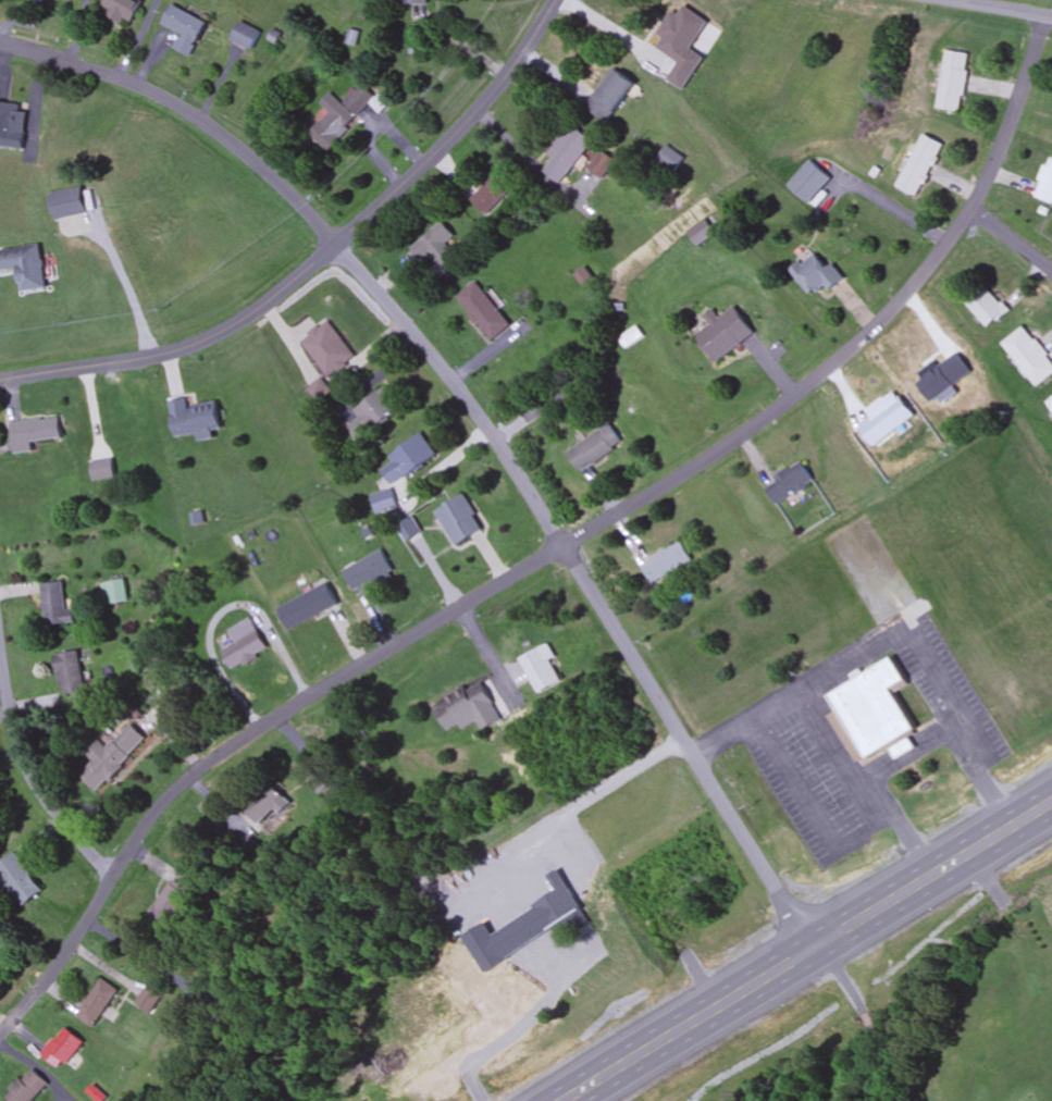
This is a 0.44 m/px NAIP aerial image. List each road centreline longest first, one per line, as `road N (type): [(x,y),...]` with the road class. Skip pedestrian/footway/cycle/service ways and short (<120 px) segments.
road 1 (residential): [(117,877),(175,794),(218,759),(716,455),(824,374),(936,262),(1011,126)]
road 2 (residential): [(0,44),(162,97),(260,165),(454,382),(565,547)]
road 3 (residential): [(0,382),(166,355),(242,322),(295,284),(458,134),(560,0)]
road 4 (primary): [(1051,805),(571,1100)]
road 5 (residential): [(565,547),(814,952)]
road 6 (residential): [(117,877),(55,809),(26,762),(0,629)]
road 7 (residential): [(0,1037),(72,952),(117,877)]

